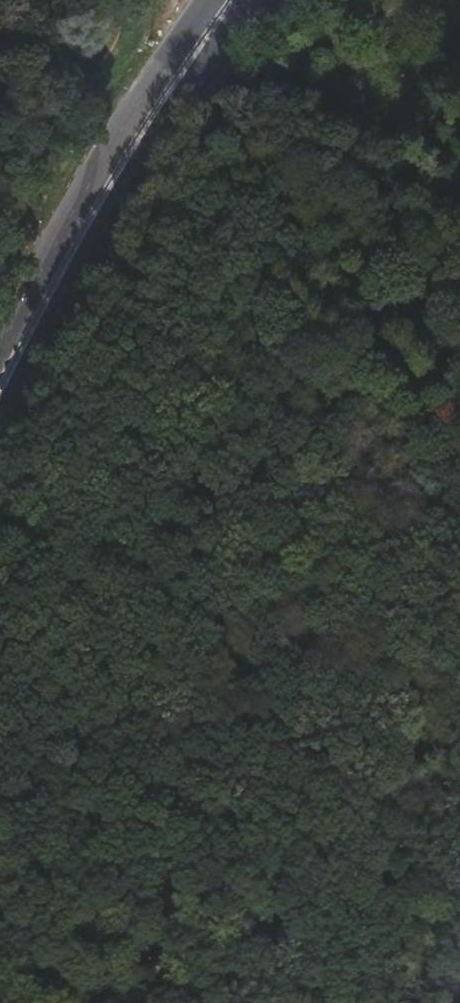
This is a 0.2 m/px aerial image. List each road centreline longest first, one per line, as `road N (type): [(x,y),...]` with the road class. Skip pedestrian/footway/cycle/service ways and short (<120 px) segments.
road 1 (primary): [(0,441),(133,186),(262,0)]
road 2 (primary): [(213,0),(100,163),(0,353)]

